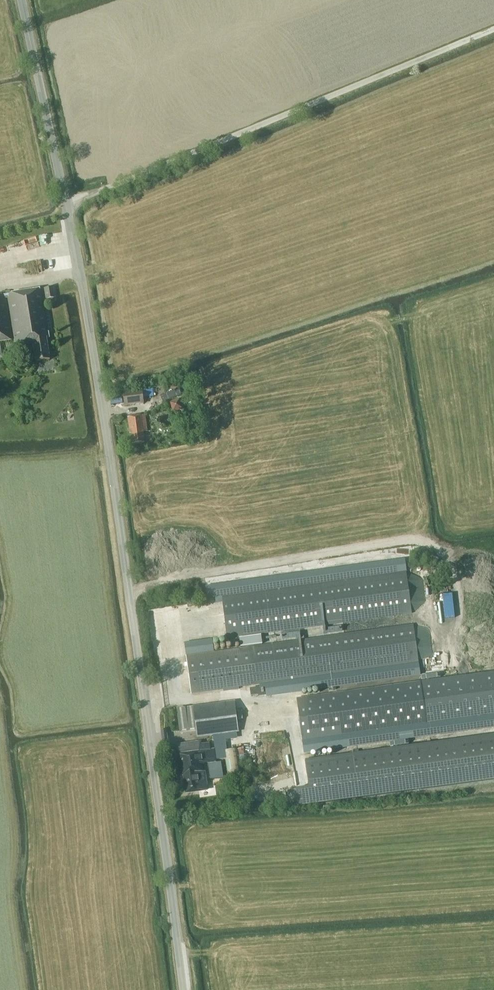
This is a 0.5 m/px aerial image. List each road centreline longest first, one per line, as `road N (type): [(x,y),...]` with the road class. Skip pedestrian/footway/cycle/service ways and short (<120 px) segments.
road 1 (tertiary): [(184,989),(121,528),(66,204)]
road 2 (unclassified): [(66,204),(493,29)]
road 3 (tertiary): [(66,204),(21,0)]

